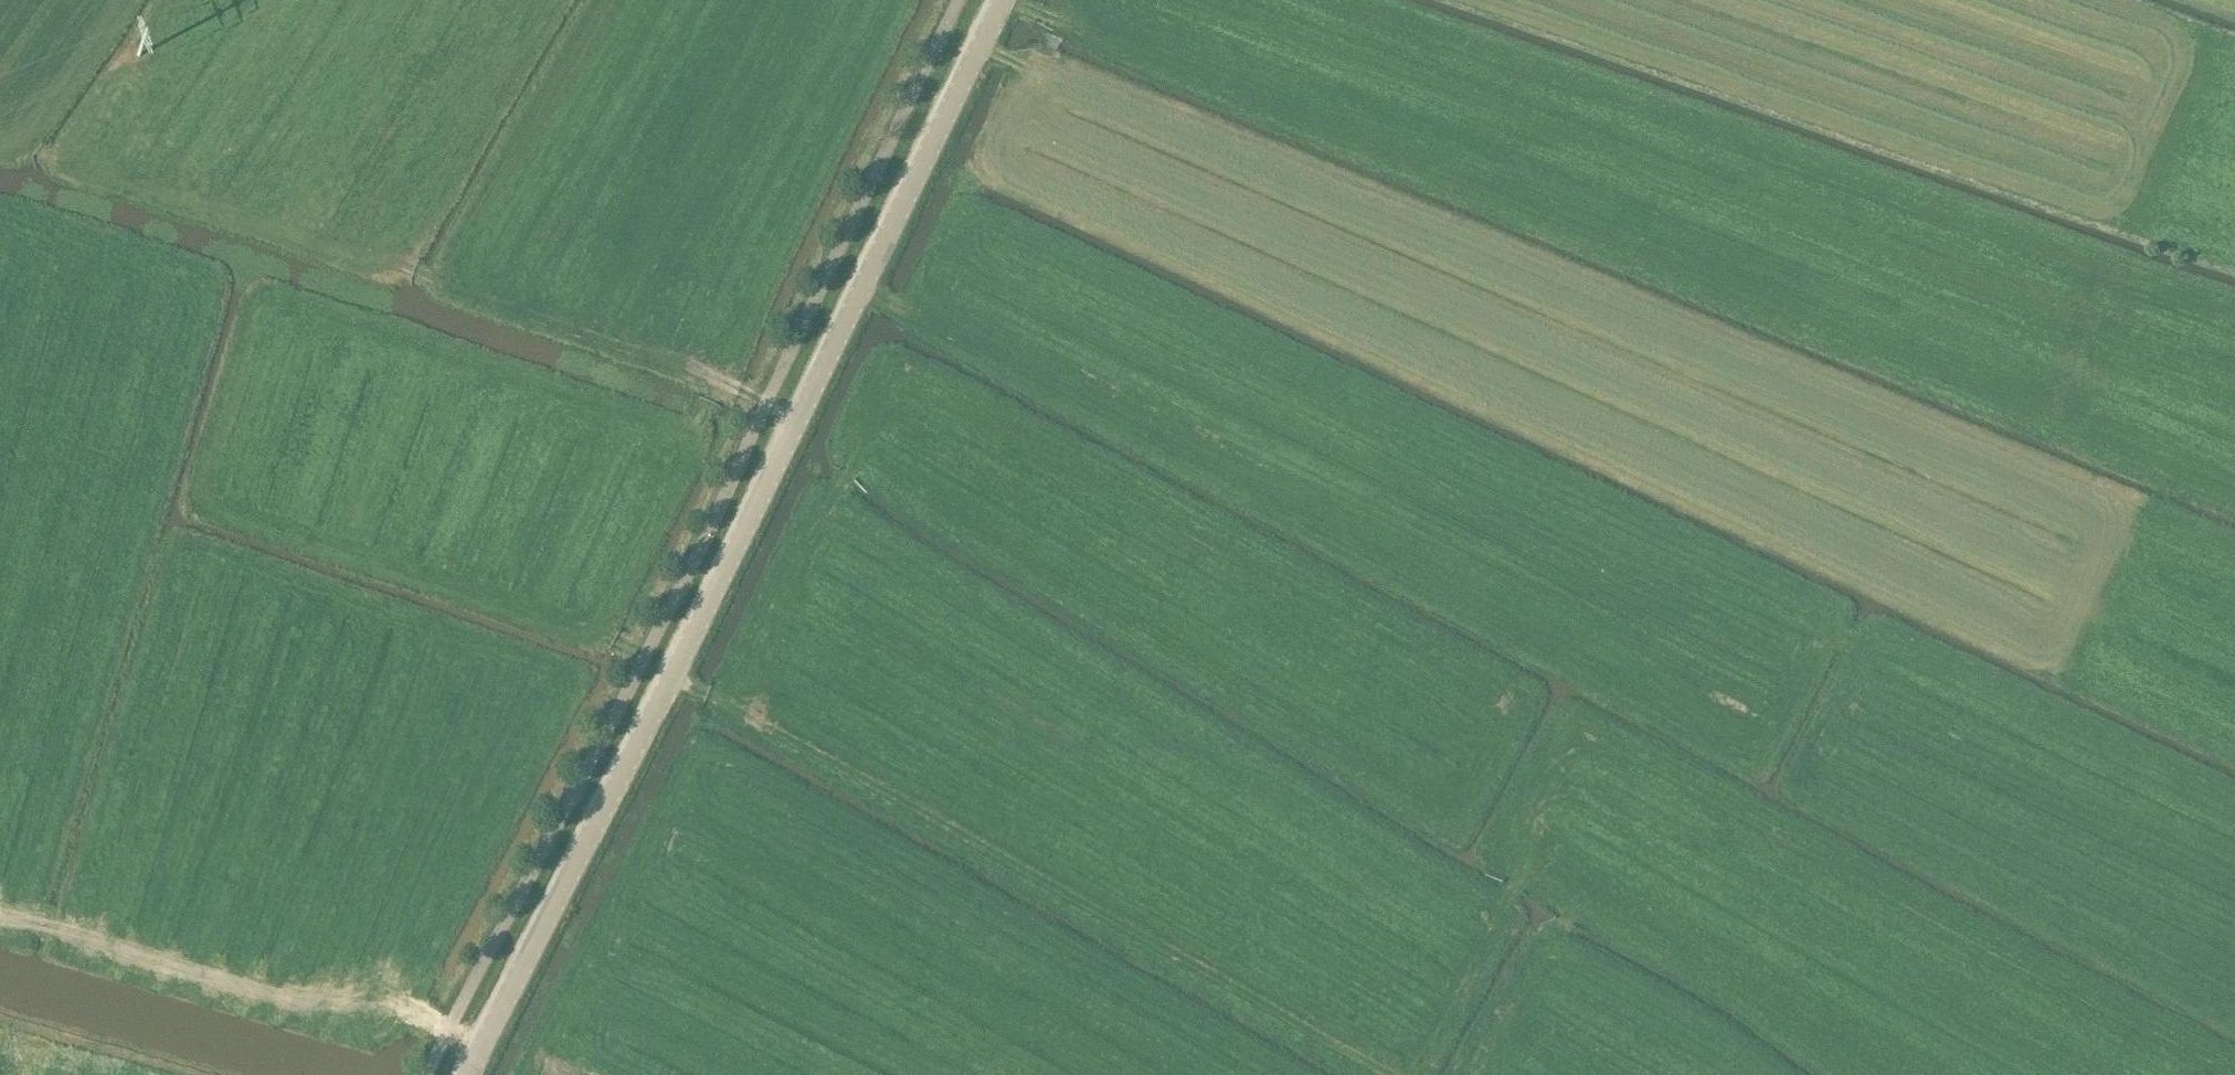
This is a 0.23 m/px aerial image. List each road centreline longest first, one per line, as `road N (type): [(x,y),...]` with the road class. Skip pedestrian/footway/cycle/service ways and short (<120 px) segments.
road 1 (unclassified): [(644,730),(1002,0)]
road 2 (unclassified): [(0,544),(497,709),(644,730)]
road 3 (unclassified): [(473,1074),(644,730)]

